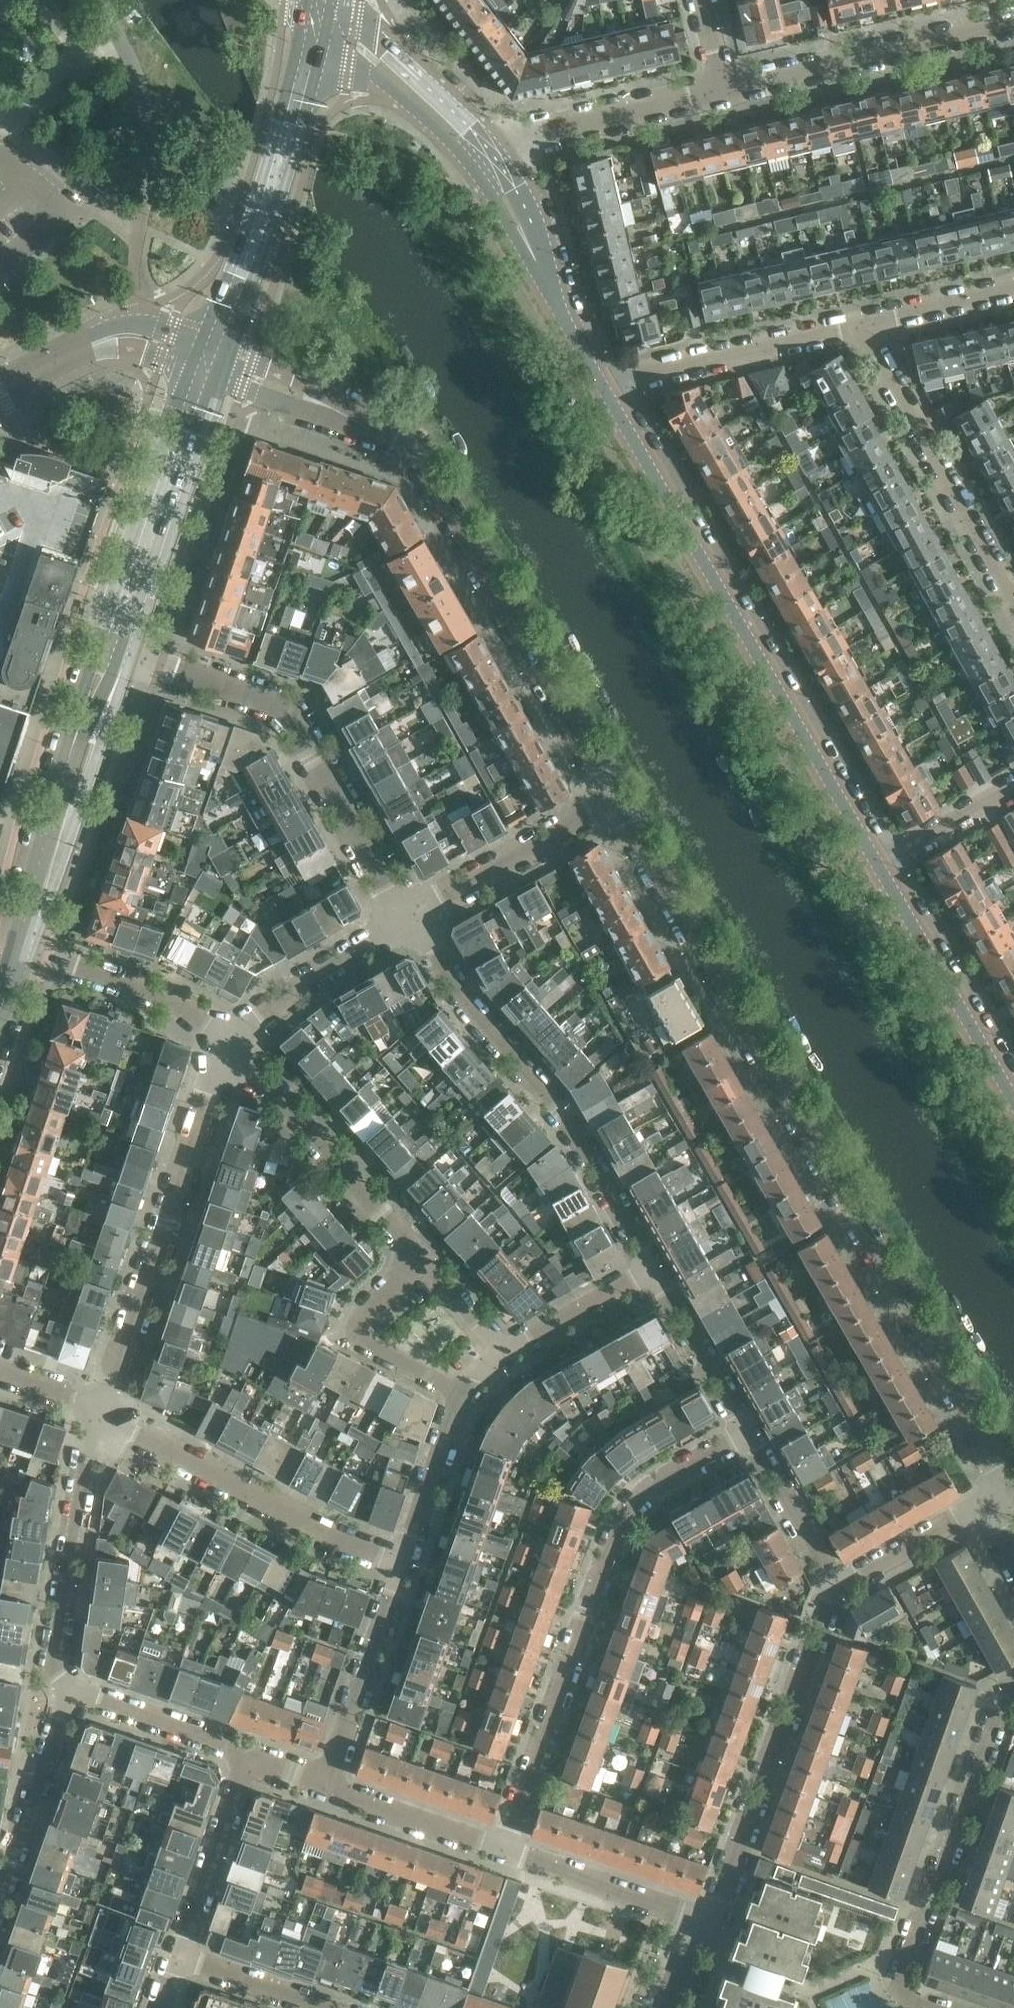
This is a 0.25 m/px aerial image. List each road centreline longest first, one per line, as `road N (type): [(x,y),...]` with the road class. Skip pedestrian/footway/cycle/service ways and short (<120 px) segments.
road 1 (residential): [(992,1513),(1005,1484),(619,793)]
road 2 (tertiary): [(875,860),(600,383)]
road 3 (residential): [(506,1850),(615,1515),(747,1433)]
road 4 (residential): [(649,1267),(560,1107),(404,922)]
road 5 (residential): [(404,922),(283,707),(120,647)]
road 6 (residential): [(103,1415),(226,1032)]
road 7 (residential): [(619,793),(413,452)]
road 8 (residential): [(927,2007),(906,2000),(895,1985),(1013,1687)]
road 9 (residential): [(712,1927),(831,1595)]
road 10 (secondary): [(305,9),(251,211),(200,343)]
road 11 (secondary): [(223,352),(274,220),(326,28)]
road 12 (residential): [(401,1566),(103,1415)]
road 13 (residential): [(1013,601),(857,325)]
road 14 (residential): [(726,89),(1013,20)]
road 15 (residential): [(67,1688),(50,1666),(87,1448),(103,1415)]
road 16 (secondary): [(120,647),(213,377)]
road 17 (secondary): [(189,369),(99,639)]
road 18 (tertiary): [(1013,1101),(875,860)]
road 19 (residential): [(600,383),(857,325)]
road 20 (residential): [(463,1397),(346,1334),(352,1289),(396,1223)]
road 21 (residential): [(396,1223),(226,1032)]
road 22 (residential): [(404,922),(619,793)]
road 23 (residential): [(489,155),(726,89)]
road 24 (residential): [(325,1782),(401,1566)]
road 25 (residential): [(226,1032),(151,995),(16,953)]
road 26 (residential): [(712,1927),(506,1850)]
road 27 (tertiary): [(489,155),(399,59),(332,3)]
road 28 (residential): [(413,452),(331,391),(223,352)]
road 29 (tertiary): [(200,343),(124,323),(0,380)]
road 30 (residential): [(180,1955),(252,1753)]
road 31 (residential): [(213,377),(413,452)]
road 32 (residential): [(0,1888),(67,1688)]
road 33 (residential): [(226,1032),(404,922)]
road 34 (tertiary): [(0,400),(116,348),(189,369)]
road 35 (tertiary): [(326,28),(470,163)]
road 36 (residential): [(252,1753),(67,1688)]
road 37 (residential): [(506,1850),(325,1782)]
road 38 (residential): [(747,1433),(649,1267)]
road 39 (residential): [(831,1595),(747,1433)]
road 40 (secondary): [(16,953),(62,778)]
road 41 (residential): [(831,1595),(992,1513)]
road 42 (residential): [(401,1566),(463,1397)]
road 43 (residential): [(500,1350),(649,1267)]
road 44 (residential): [(500,1350),(396,1223)]
road 45 (residential): [(857,325),(1013,288)]
road 46 (residential): [(329,2007),(180,1955)]
road 47 (residential): [(875,860),(1013,786)]
road 48 (secondary): [(99,639),(62,778)]
road 49 (secondary): [(62,778),(120,647)]
road 50 (tertiary): [(470,163),(546,281)]
road 51 (tertiary): [(546,281),(543,257),(489,155)]

